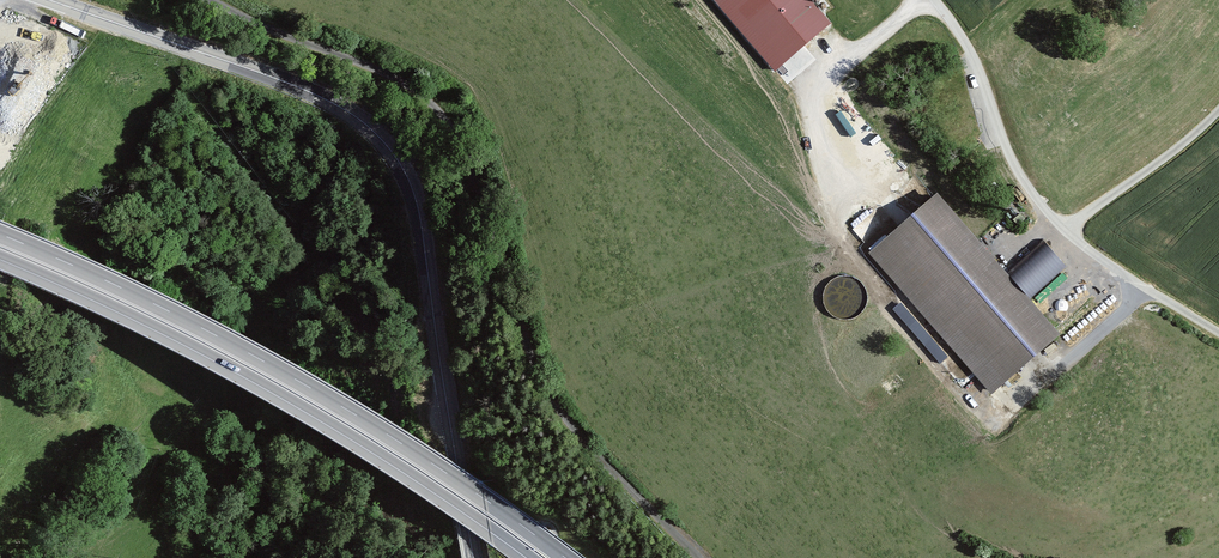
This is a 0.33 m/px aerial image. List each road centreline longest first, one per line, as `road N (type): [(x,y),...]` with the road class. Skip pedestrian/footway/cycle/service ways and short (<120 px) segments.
road 1 (secondary): [(473,557),(419,213),(388,147),(348,112),(299,88),(48,0)]
road 2 (track): [(211,0),(393,77),(443,117),(472,174),(536,367),(560,413),(699,557)]
road 3 (trunk): [(566,557),(303,384),(0,234)]
road 4 (trunk): [(0,254),(293,399),(534,557)]
road 5 (track): [(1218,111),(1063,230)]

